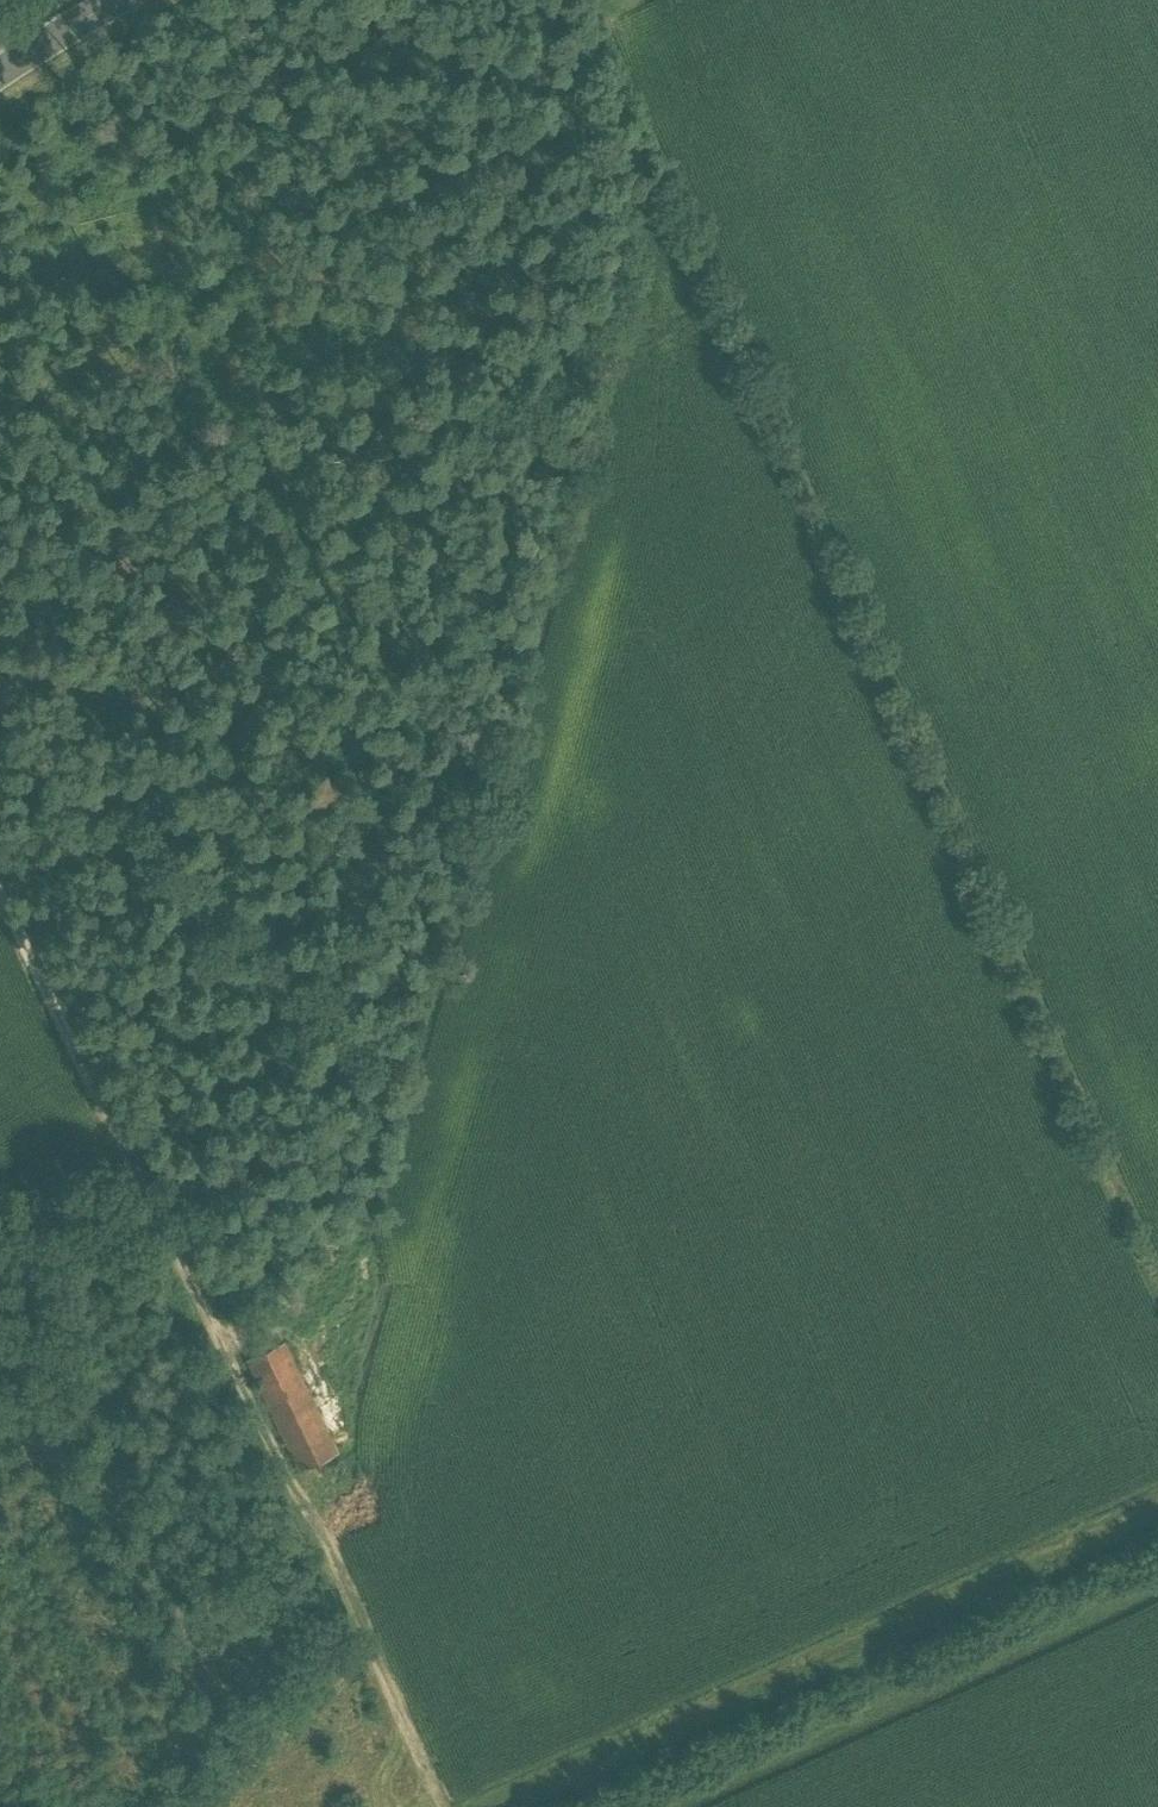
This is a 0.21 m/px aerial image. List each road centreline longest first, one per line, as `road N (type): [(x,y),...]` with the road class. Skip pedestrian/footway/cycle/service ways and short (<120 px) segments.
road 1 (track): [(0,882),(448,1806)]
road 2 (primary): [(0,71),(120,0)]

